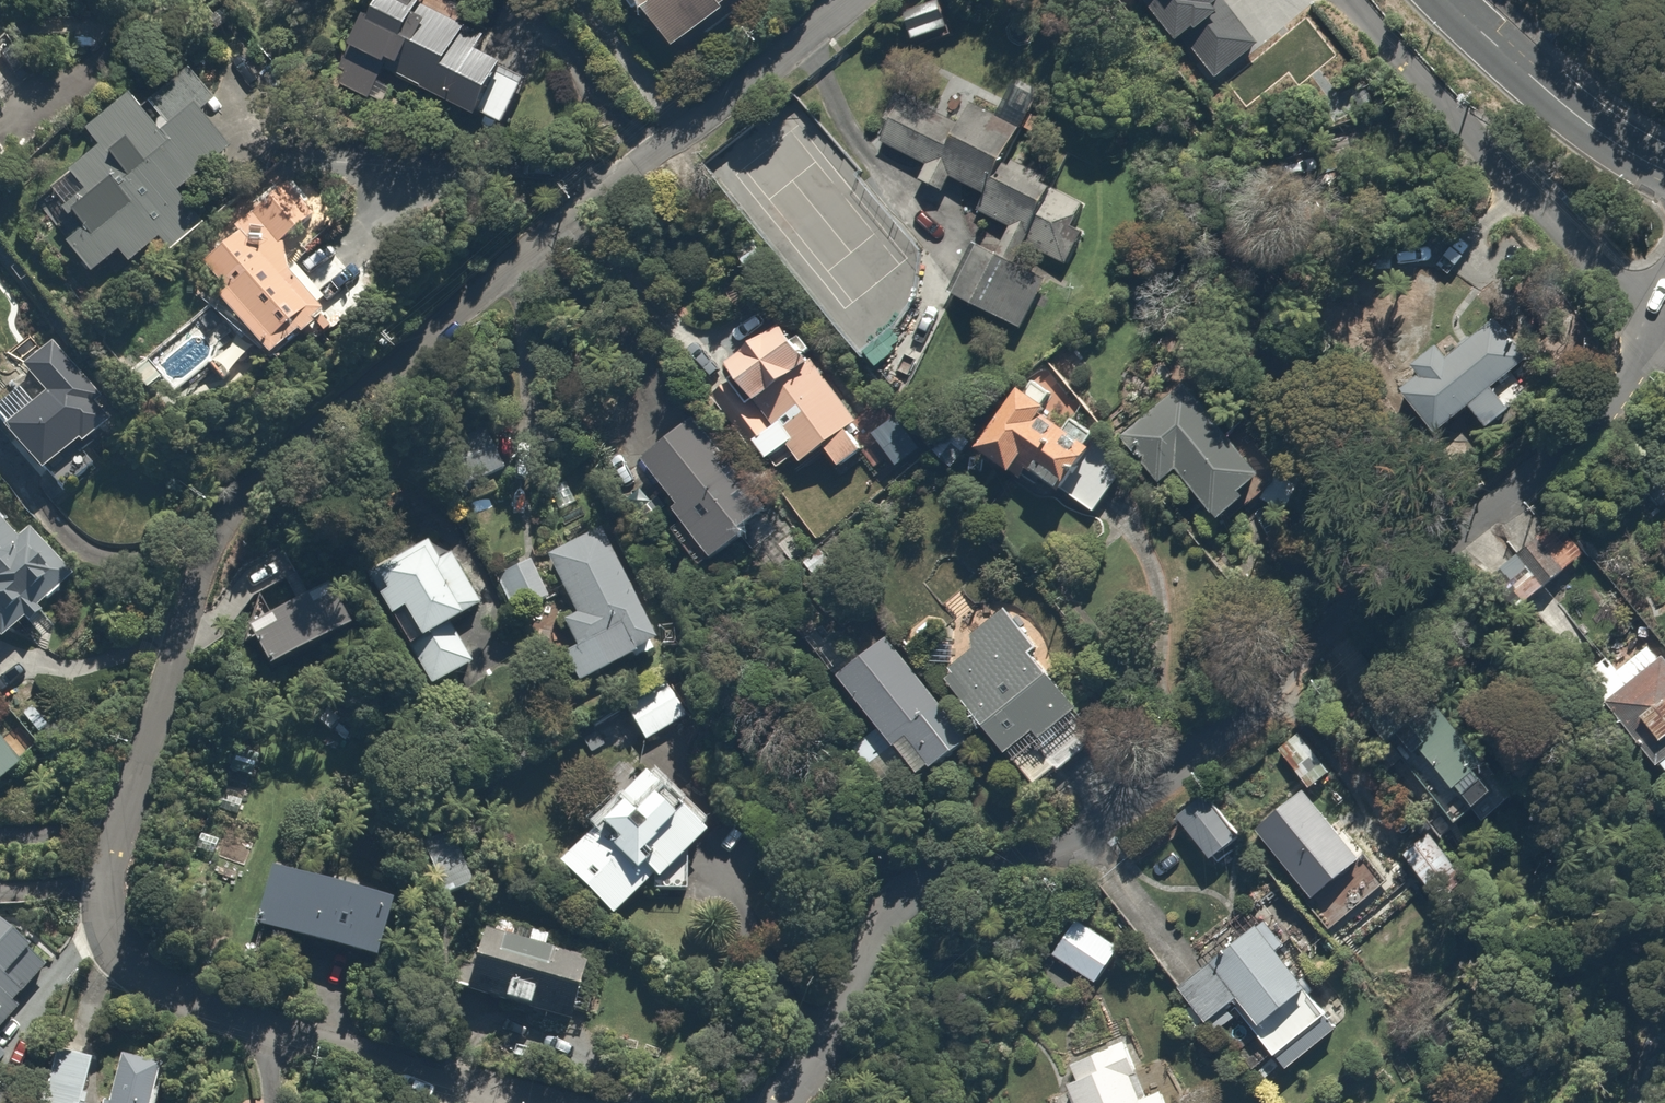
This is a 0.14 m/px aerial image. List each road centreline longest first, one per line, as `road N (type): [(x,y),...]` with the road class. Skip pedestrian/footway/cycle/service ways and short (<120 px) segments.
road 1 (residential): [(1650,328),(1560,452),(1347,636),(1114,816),(935,879),(881,915),(765,1102)]
road 2 (residential): [(112,858),(200,578),(254,486),(843,0)]
road 3 (residential): [(542,1102),(257,1026),(161,984),(113,945),(105,921),(112,858)]
road 4 (residential): [(1351,0),(1650,328)]
road 5 (residential): [(1446,0),(1582,120),(1664,171)]

